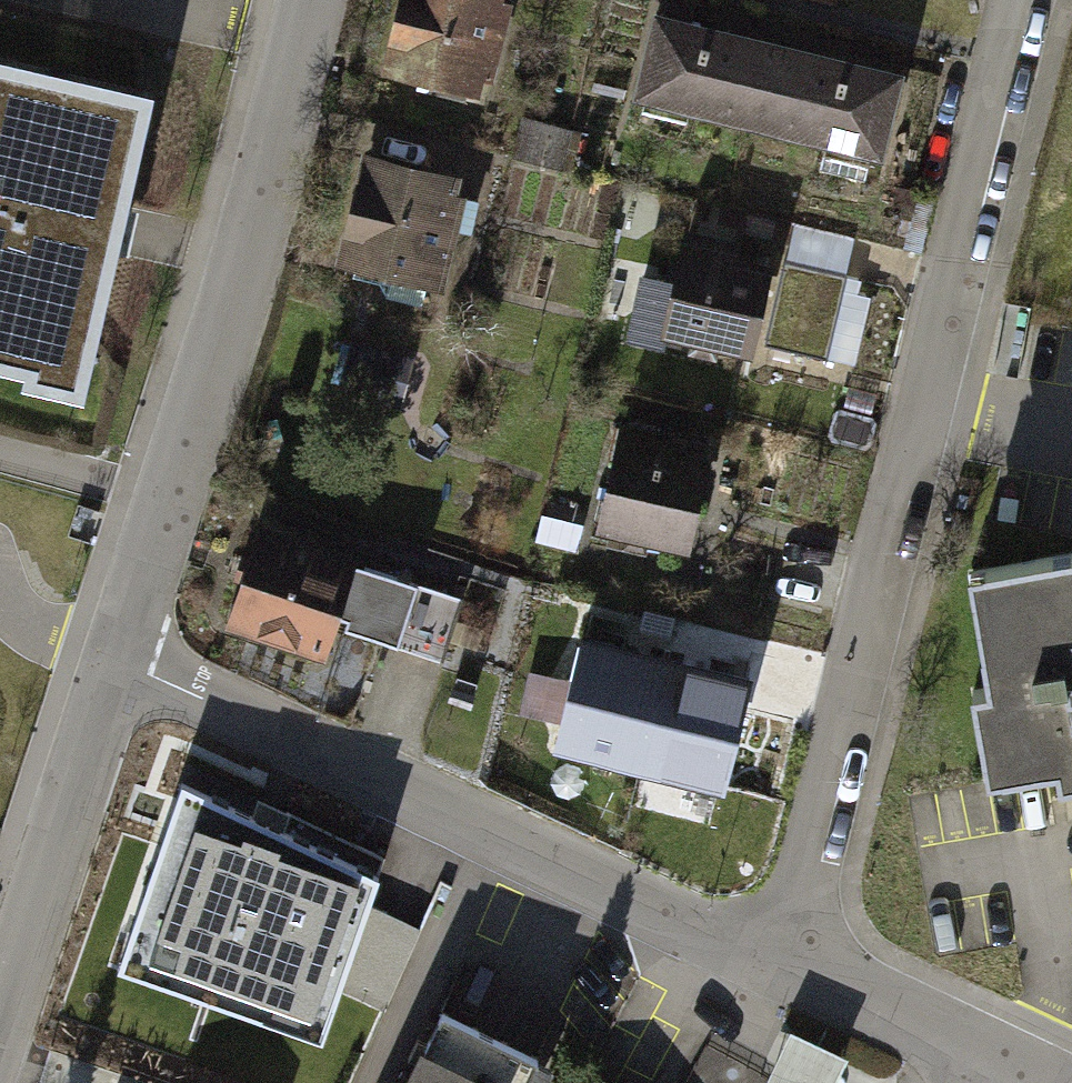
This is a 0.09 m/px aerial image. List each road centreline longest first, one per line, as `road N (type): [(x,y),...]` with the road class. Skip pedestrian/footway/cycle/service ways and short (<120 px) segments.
road 1 (residential): [(784,968),(921,426),(1015,0)]
road 2 (residential): [(119,659),(784,968)]
road 3 (residential): [(119,659),(252,243),(311,0)]
road 4 (residential): [(0,1006),(119,659)]
road 5 (residential): [(784,968),(1004,1070)]

